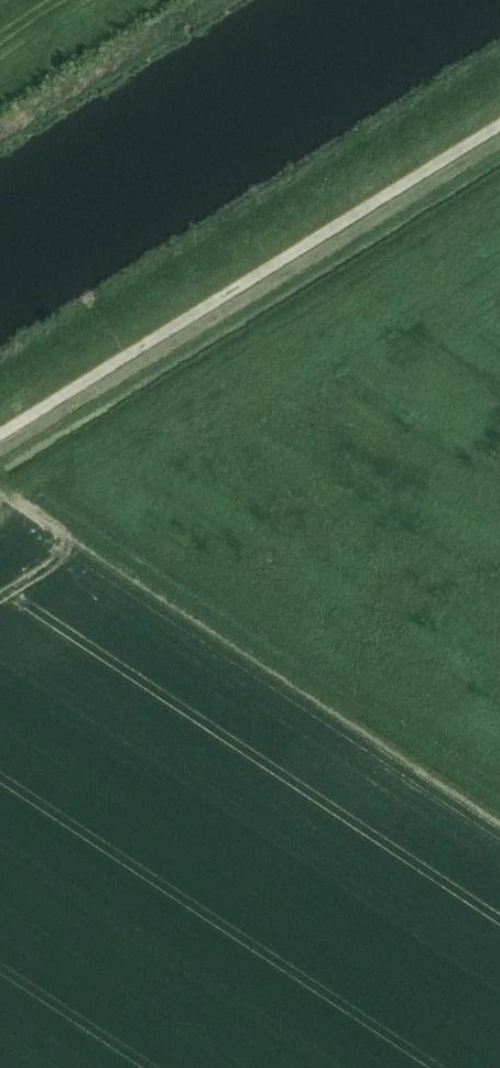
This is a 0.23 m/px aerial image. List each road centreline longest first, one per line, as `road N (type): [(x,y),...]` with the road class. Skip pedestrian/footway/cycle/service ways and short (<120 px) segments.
road 1 (unclassified): [(0,435),(499,124)]

